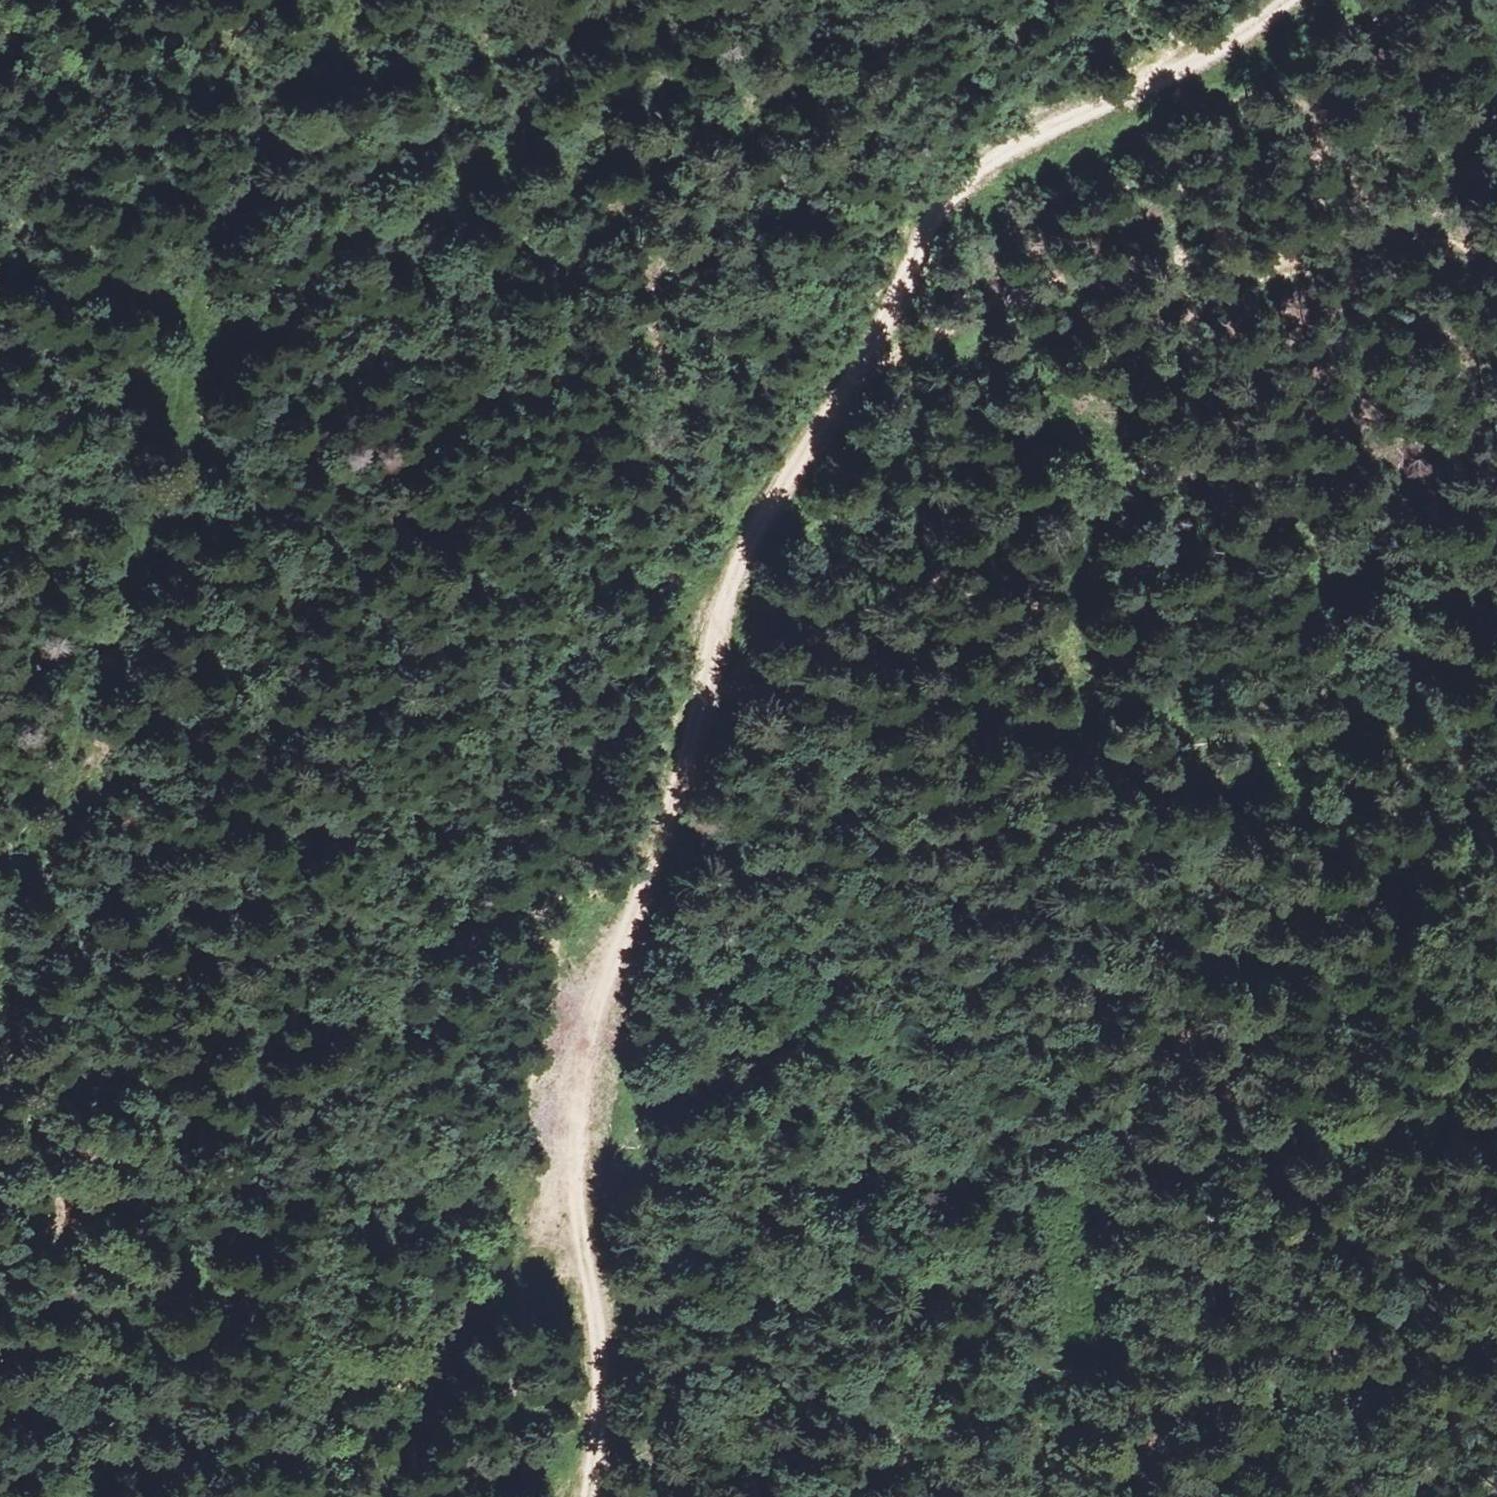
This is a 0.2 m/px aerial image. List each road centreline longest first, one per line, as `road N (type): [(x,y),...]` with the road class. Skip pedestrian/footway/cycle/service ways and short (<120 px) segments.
road 1 (track): [(593,1496),(618,1391),(616,1355),(579,1219),(728,554),(903,296),(920,237),(945,200),(987,160),(1215,54),(1290,0)]
road 2 (track): [(0,949),(23,872),(74,762),(176,407),(191,299),(347,0)]
road 3 (track): [(365,1496),(431,1368),(472,1315),(579,1219)]

